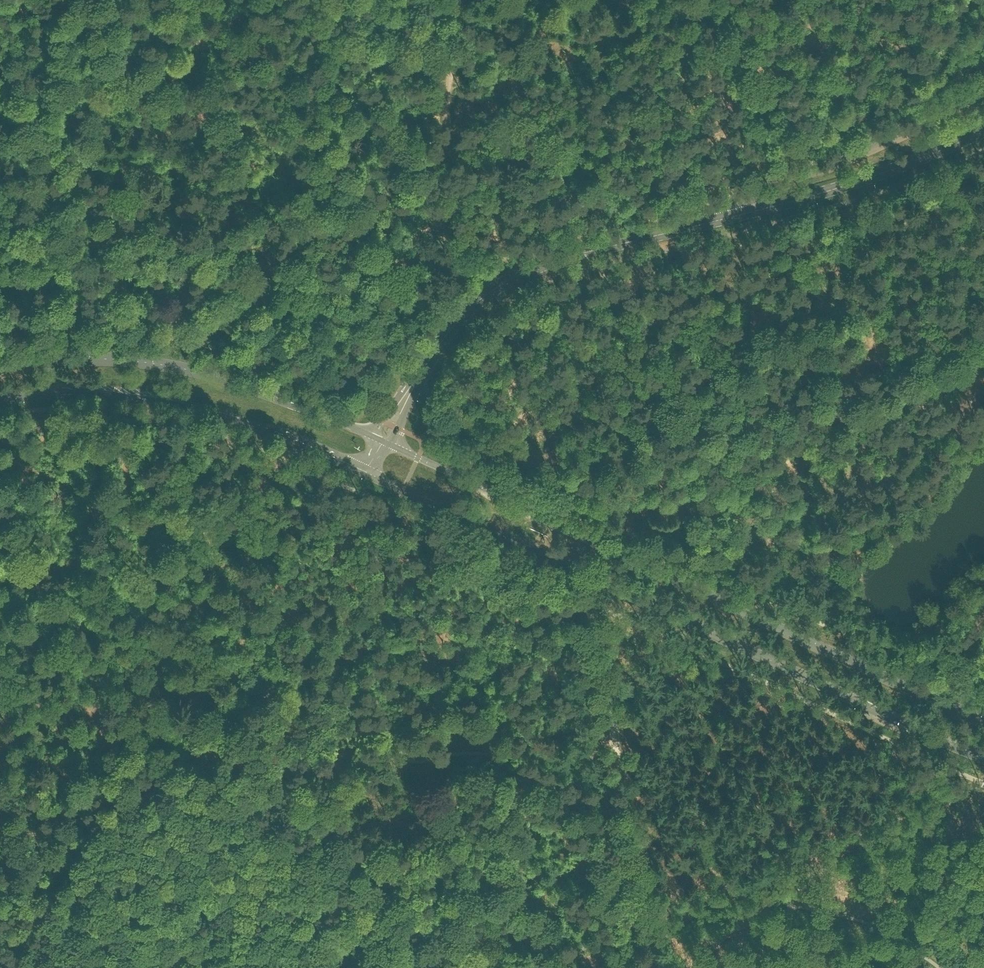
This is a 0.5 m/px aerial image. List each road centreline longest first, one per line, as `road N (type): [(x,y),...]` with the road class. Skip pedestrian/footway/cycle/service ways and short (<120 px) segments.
road 1 (secondary): [(406,394),(463,316),(522,274),(582,251),(837,188),(983,130)]
road 2 (tertiary): [(392,487),(983,757)]
road 3 (tertiary): [(983,719),(492,499),(407,452)]
road 4 (track): [(567,967),(983,796)]
road 5 (track): [(592,606),(659,967)]
road 6 (secondary): [(319,412),(172,364),(64,357),(0,365)]
road 7 (secondary): [(0,396),(137,395),(247,422),(303,446)]
road 8 (track): [(607,506),(700,510),(782,543),(864,546)]
road 9 (track): [(420,371),(460,421),(607,506)]
road 10 (track): [(420,371),(384,247),(393,224)]
road 11 (track): [(29,967),(0,833)]

